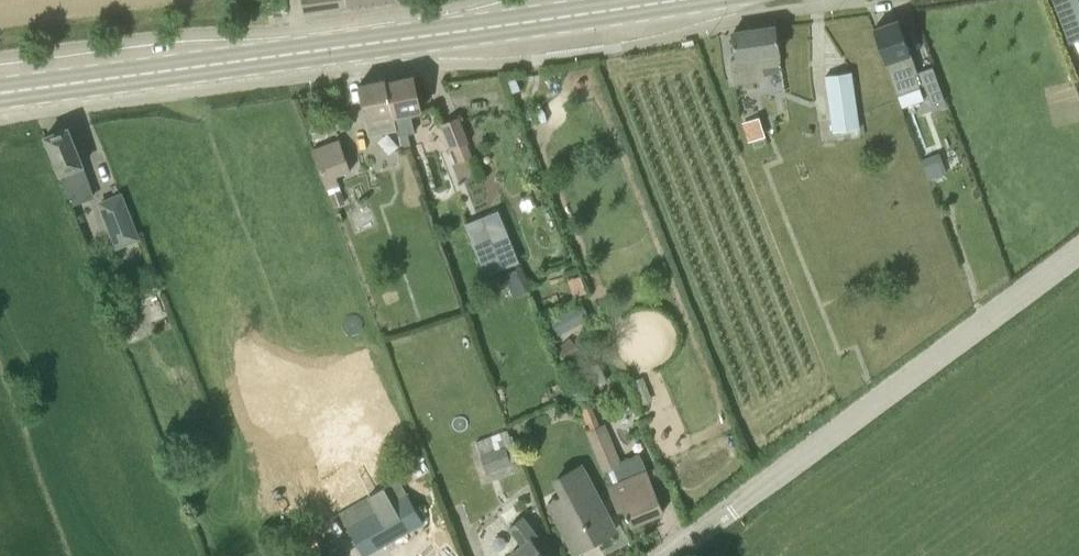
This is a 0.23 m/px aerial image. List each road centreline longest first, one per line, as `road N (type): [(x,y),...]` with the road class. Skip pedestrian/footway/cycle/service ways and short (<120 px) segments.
road 1 (secondary): [(0,92),(680,0)]
road 2 (unclassified): [(669,555),(1078,252)]

